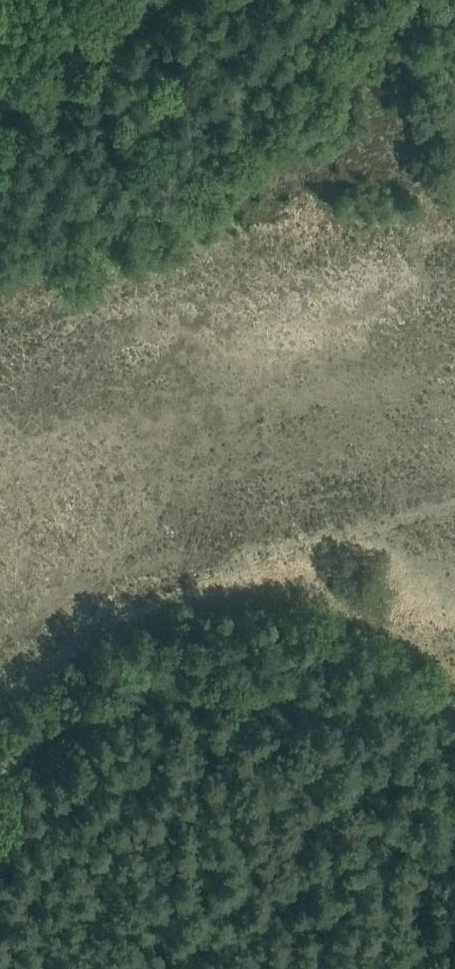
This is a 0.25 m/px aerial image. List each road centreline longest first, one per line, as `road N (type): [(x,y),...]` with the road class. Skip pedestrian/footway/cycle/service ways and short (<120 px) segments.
road 1 (track): [(0,775),(124,700),(207,687),(454,706)]
road 2 (track): [(166,0),(0,118)]

